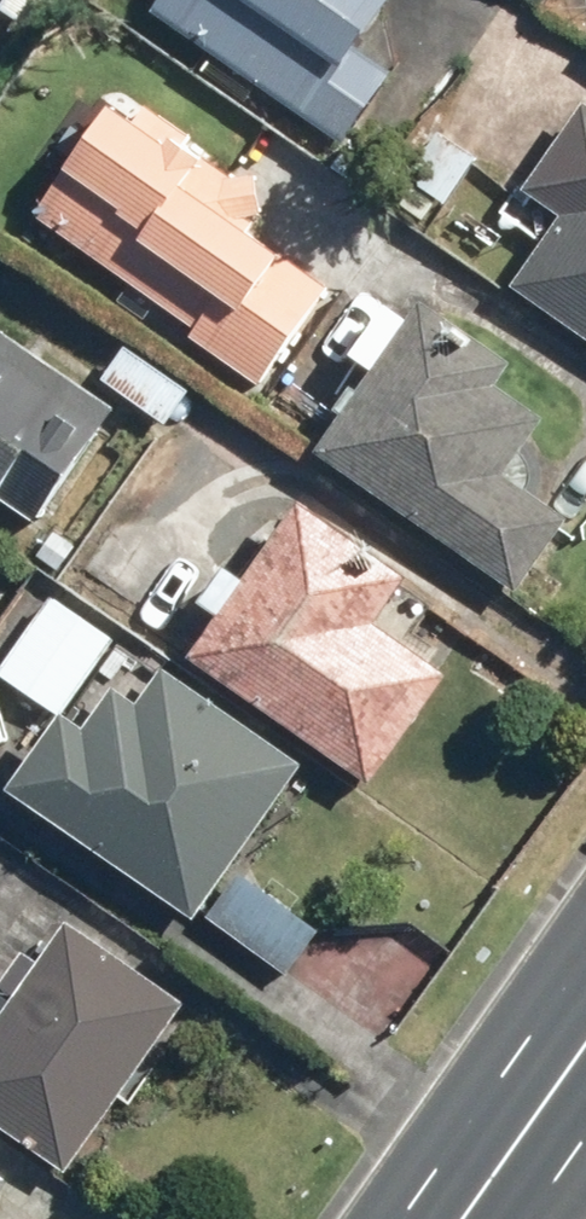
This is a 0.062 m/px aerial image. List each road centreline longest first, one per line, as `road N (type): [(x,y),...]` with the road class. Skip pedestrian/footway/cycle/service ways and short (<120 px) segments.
road 1 (primary): [(585,1054),(468,1218)]

